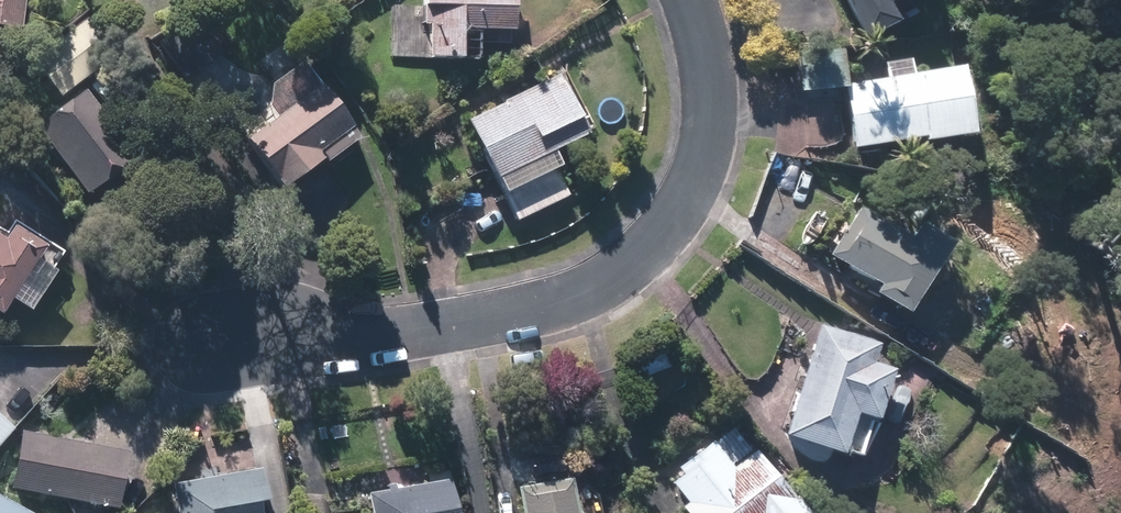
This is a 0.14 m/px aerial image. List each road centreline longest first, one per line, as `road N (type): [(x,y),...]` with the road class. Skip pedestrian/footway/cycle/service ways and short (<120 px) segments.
road 1 (residential): [(207,346),(377,336),(544,307),(610,281),(663,239),(694,187),(707,138),(707,75),(687,0)]

